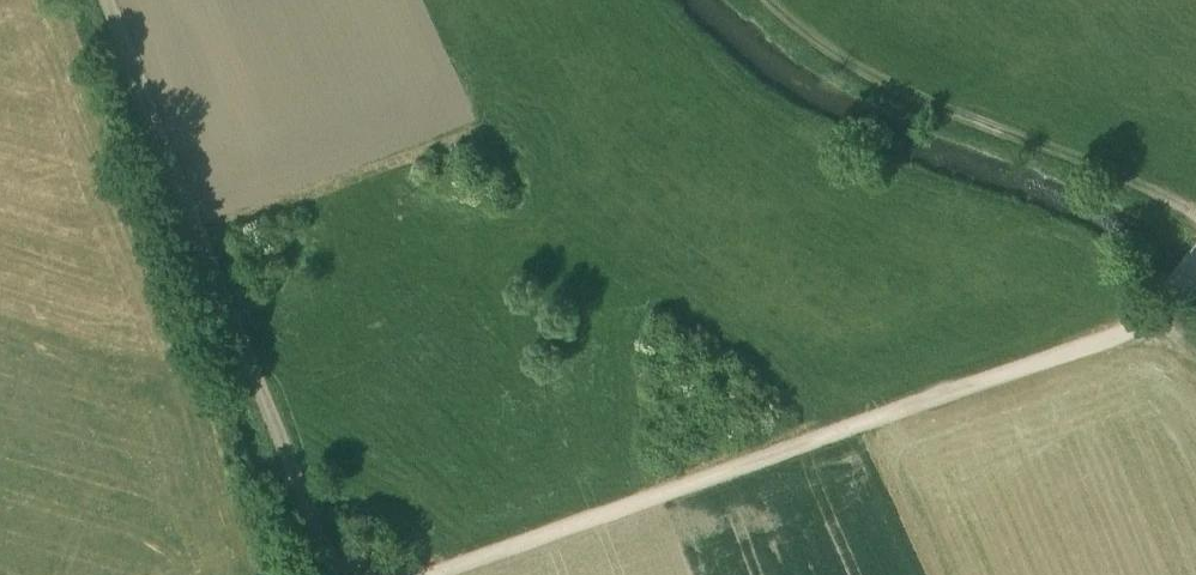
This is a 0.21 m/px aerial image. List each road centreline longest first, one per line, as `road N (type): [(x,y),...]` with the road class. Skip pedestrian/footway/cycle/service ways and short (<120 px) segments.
road 1 (track): [(427,574),(1050,359),(1160,303)]
road 2 (track): [(345,574),(112,0)]
road 3 (track): [(764,0),(846,67),(1024,147),(1195,212)]

